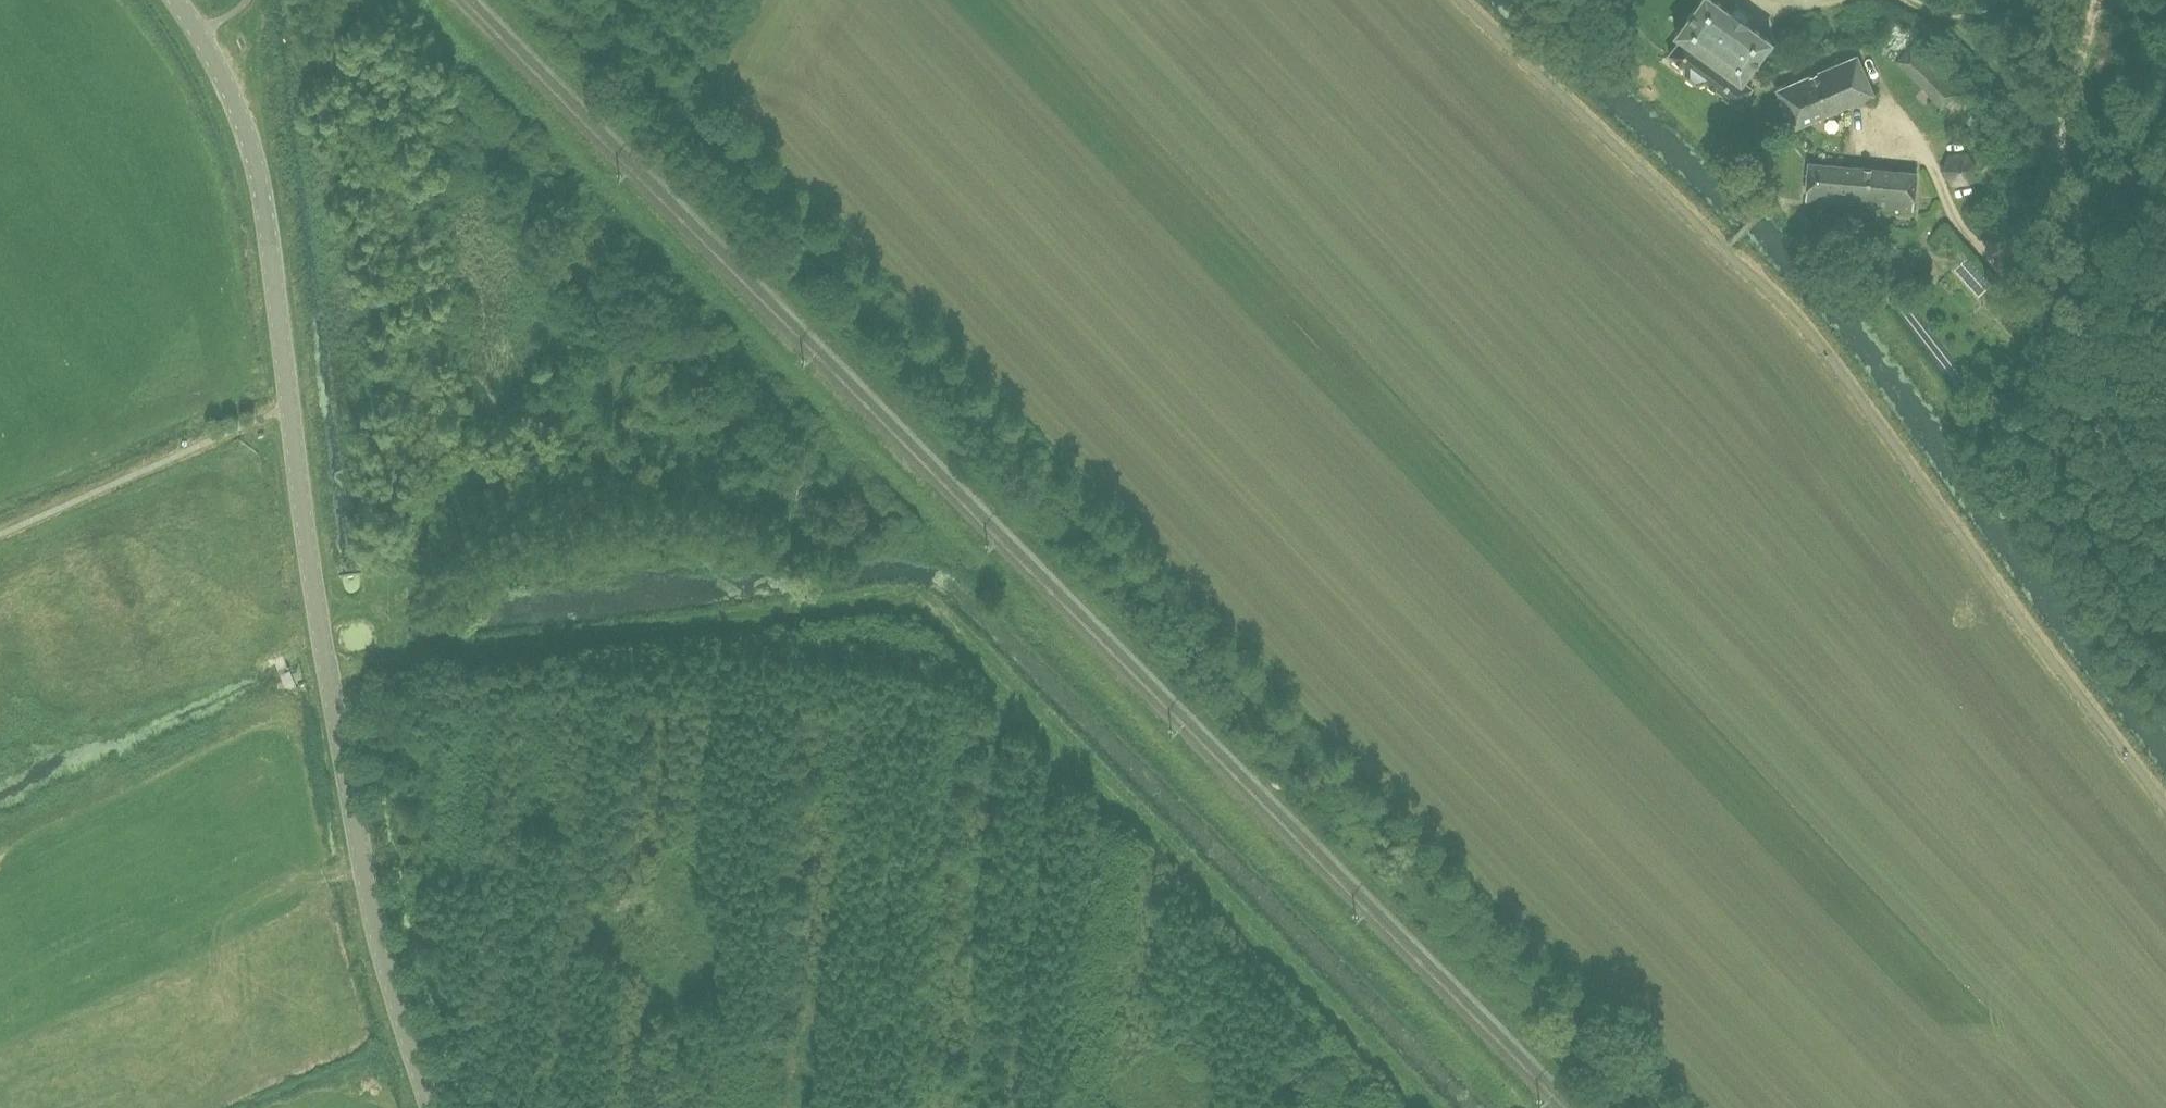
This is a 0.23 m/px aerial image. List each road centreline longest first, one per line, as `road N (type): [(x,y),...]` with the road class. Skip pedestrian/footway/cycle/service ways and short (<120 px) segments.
road 1 (tertiary): [(430,1107),(382,950),(331,695),(266,205),(243,120),(177,0)]
road 2 (track): [(2165,588),(2136,544),(2115,491),(2084,240),(2063,161),(2063,115),(2101,3)]

